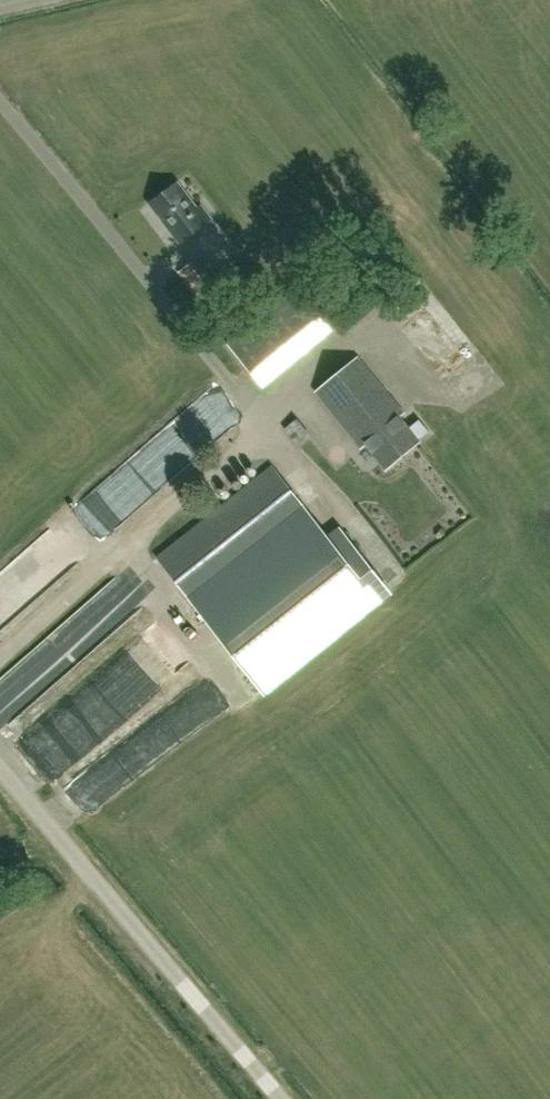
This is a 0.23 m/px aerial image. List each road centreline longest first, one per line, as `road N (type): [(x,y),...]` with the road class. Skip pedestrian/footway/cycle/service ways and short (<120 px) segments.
road 1 (unclassified): [(284,1098),(0,769)]

